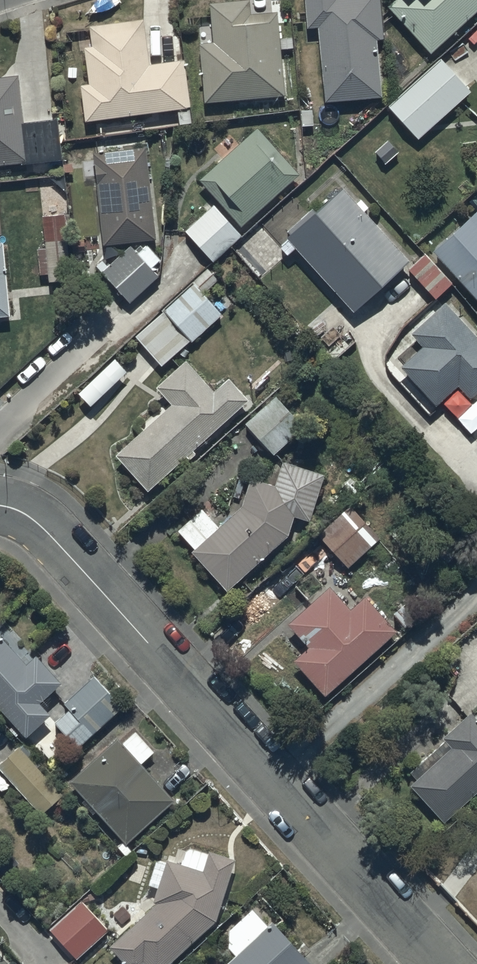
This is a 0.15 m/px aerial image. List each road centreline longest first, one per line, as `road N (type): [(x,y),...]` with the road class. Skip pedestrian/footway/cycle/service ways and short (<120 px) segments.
road 1 (residential): [(0,507),(19,511),(54,541),(444,963)]

